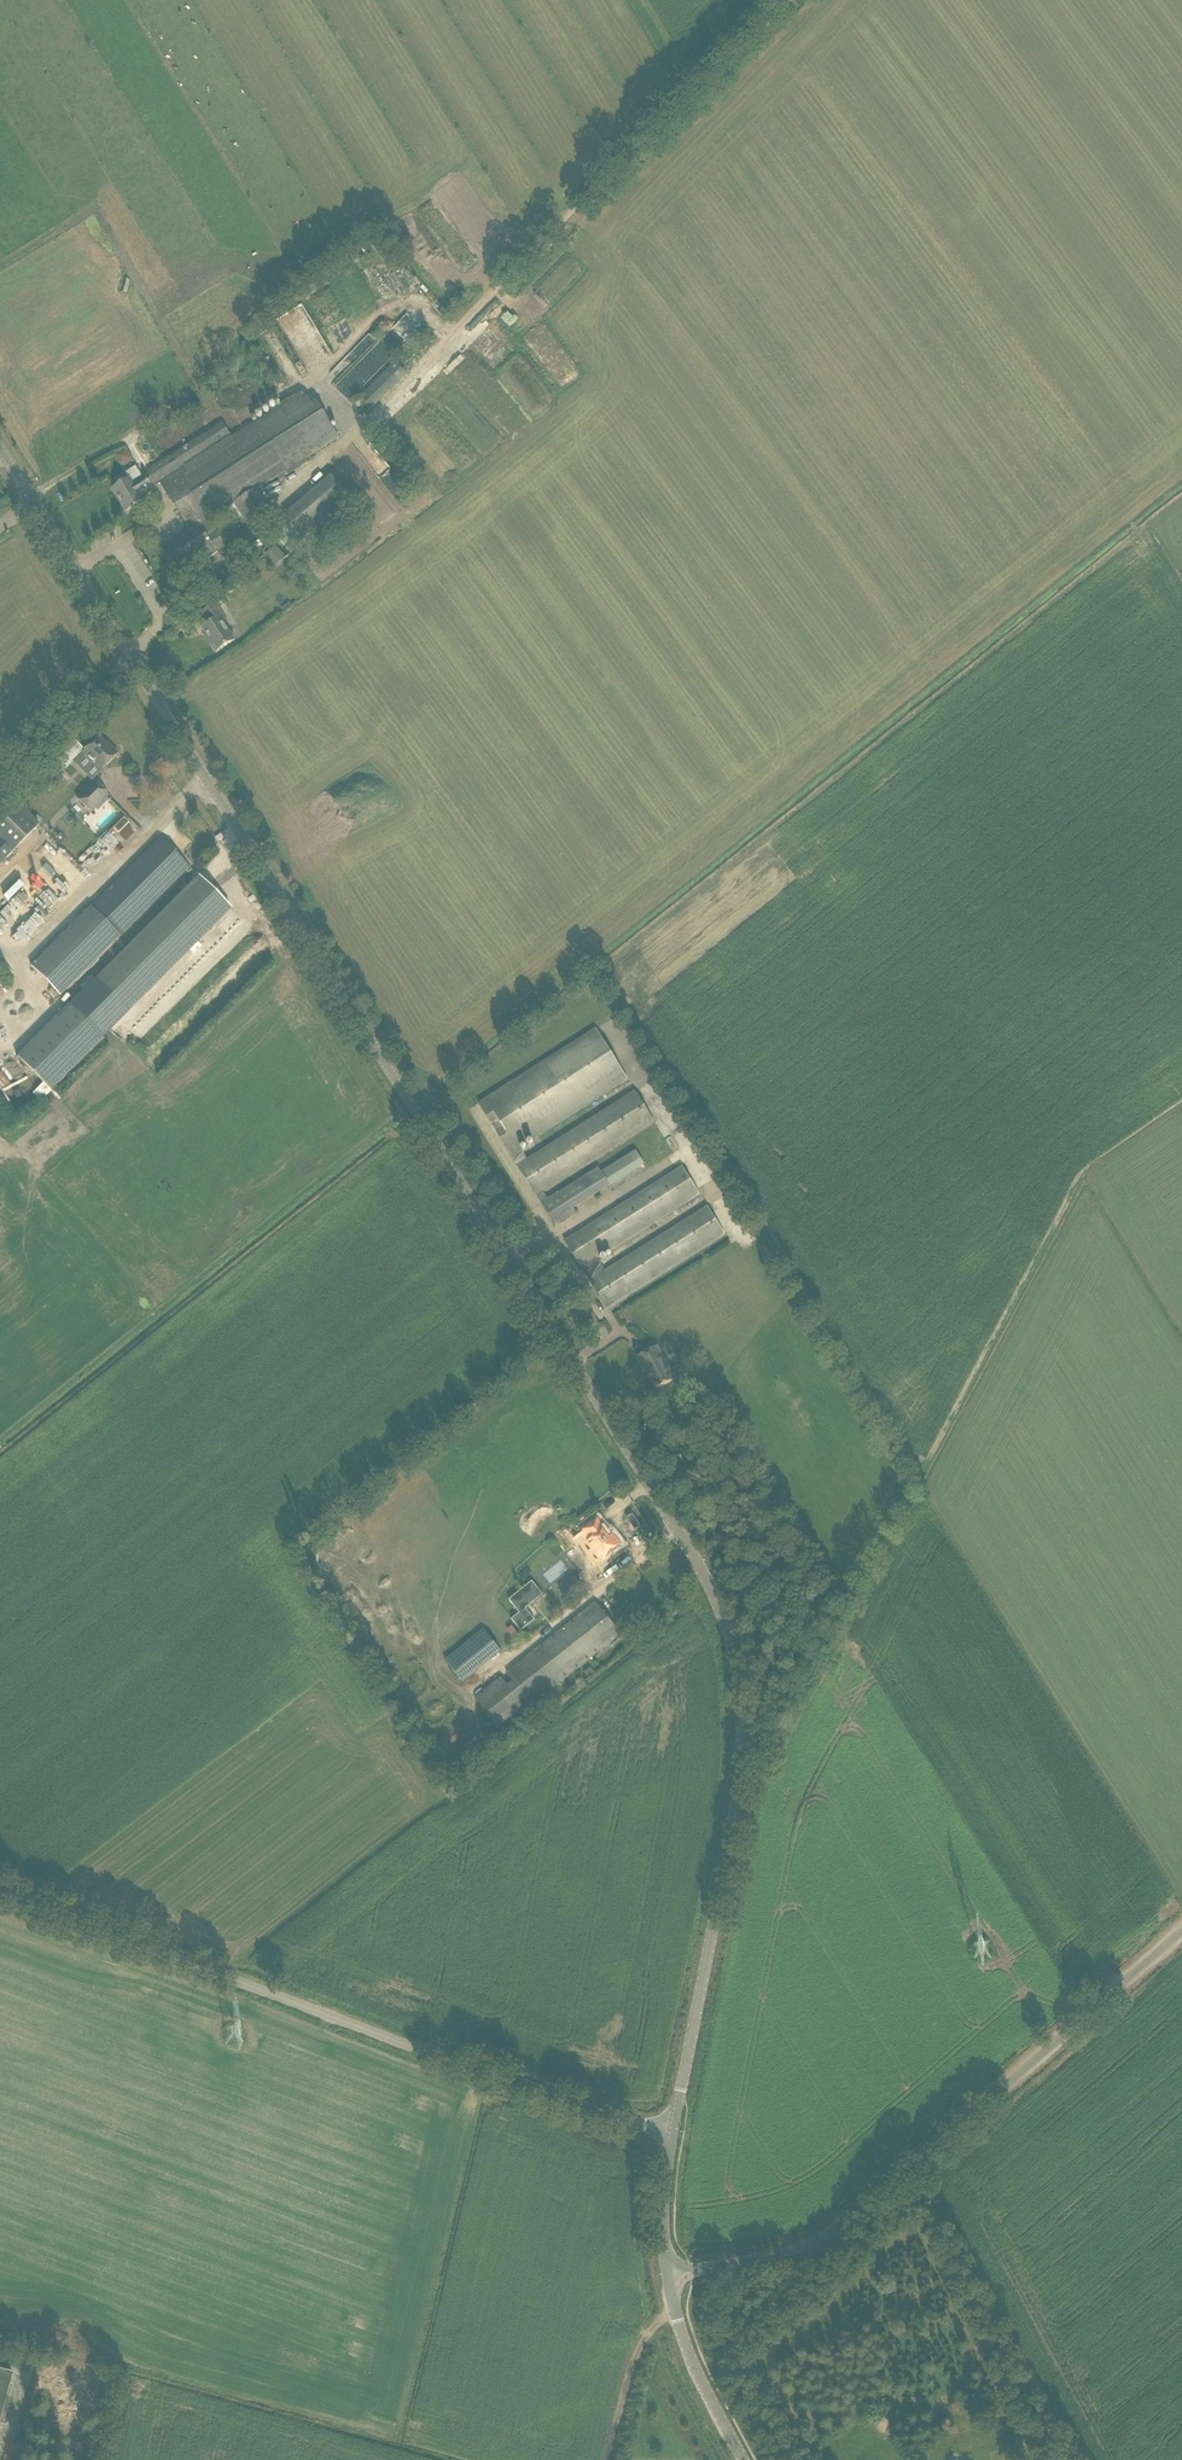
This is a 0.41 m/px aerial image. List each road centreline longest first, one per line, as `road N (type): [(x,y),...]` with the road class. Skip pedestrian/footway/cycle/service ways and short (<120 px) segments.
road 1 (unclassified): [(673,2131),(744,1750),(736,1658),(722,1614),(679,1530),(0,450)]
road 2 (unclassified): [(673,2131),(604,2119),(0,1895)]
road 3 (unclassified): [(669,2278),(767,2258),(848,2221),(1181,1932)]
road 4 (unclassified): [(744,2459),(683,2337),(669,2278)]
road 5 (track): [(0,785),(129,656)]
road 6 (track): [(676,2310),(652,2324),(630,2364),(608,2459)]
road 7 (unclassified): [(669,2278),(664,2235),(673,2131)]
road 8 (track): [(31,497),(127,440),(146,464)]

